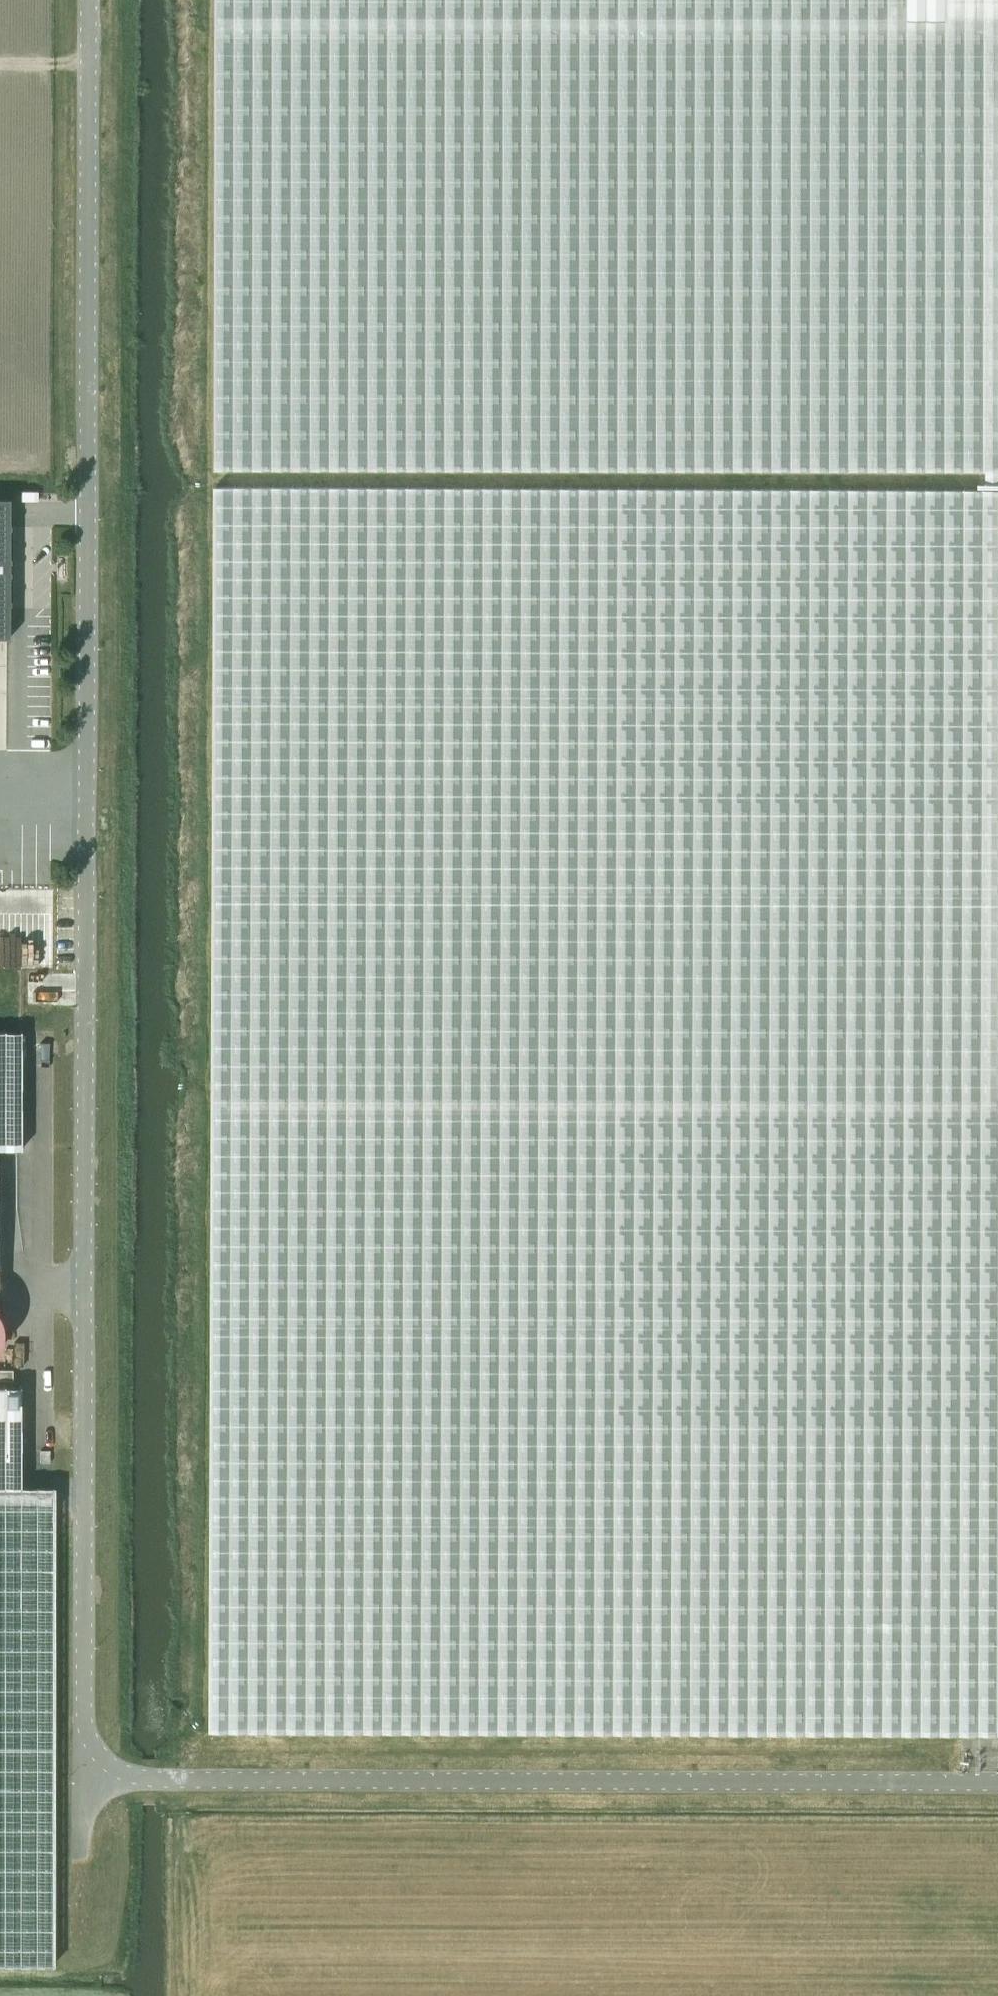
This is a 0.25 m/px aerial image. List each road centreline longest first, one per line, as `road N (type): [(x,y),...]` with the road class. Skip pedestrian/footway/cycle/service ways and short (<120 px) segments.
road 1 (unclassified): [(87,0),(86,1779)]
road 2 (unclassified): [(86,1779),(997,1783)]

